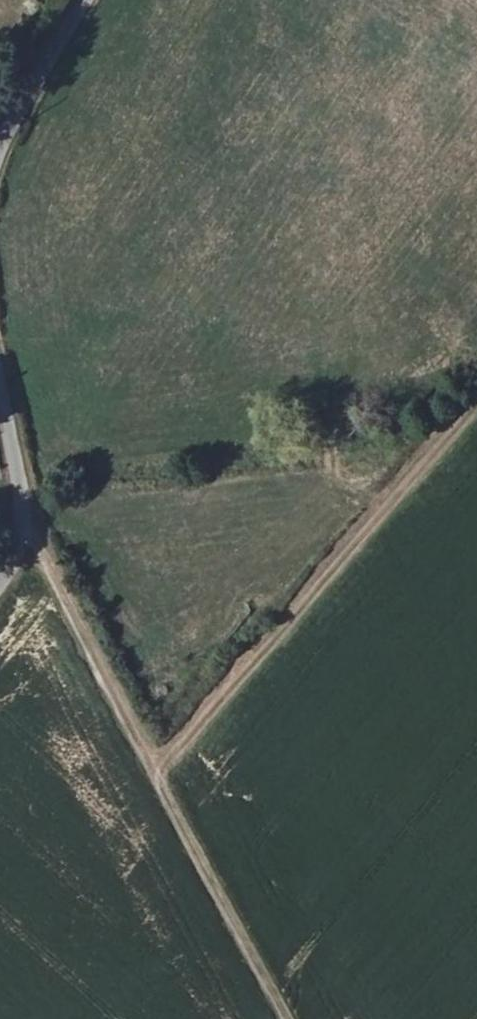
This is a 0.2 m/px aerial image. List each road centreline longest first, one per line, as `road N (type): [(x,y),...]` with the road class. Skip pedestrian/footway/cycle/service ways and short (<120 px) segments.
road 1 (track): [(29,535),(287,1018)]
road 2 (track): [(155,769),(476,401)]
road 3 (unclassified): [(0,388),(29,535),(0,584)]
road 4 (unclassified): [(85,0),(0,145)]

